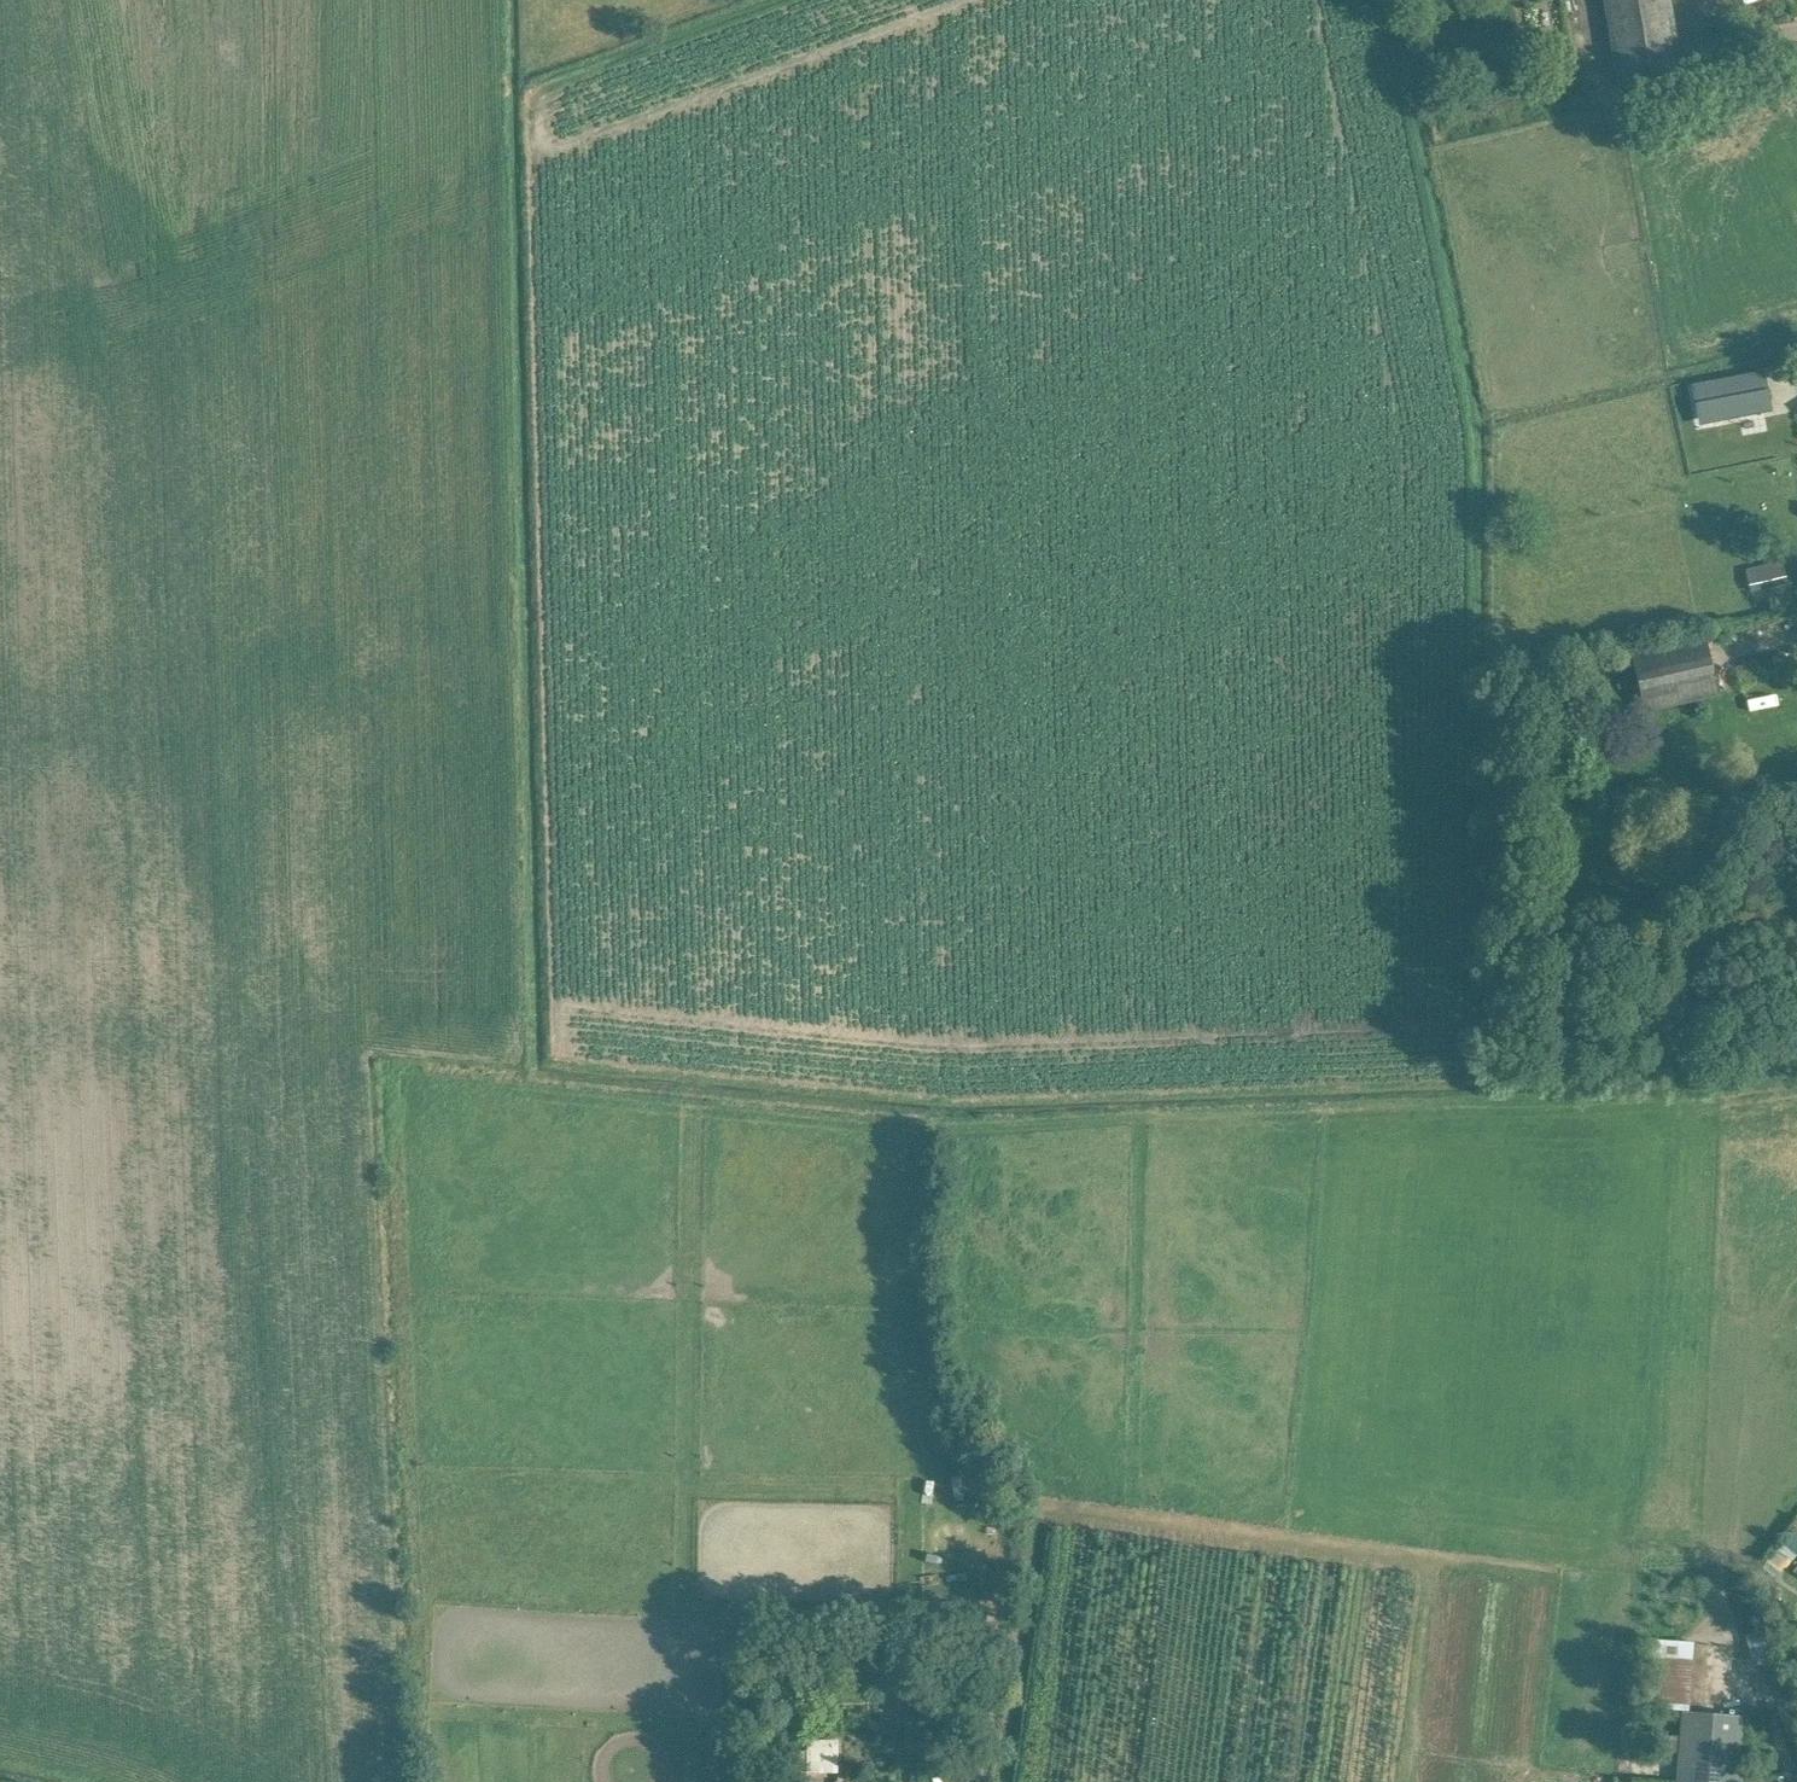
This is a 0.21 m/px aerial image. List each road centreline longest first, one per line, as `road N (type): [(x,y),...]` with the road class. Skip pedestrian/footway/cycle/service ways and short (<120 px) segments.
road 1 (track): [(948,0),(994,665)]
road 2 (track): [(1368,0),(1457,450),(1456,500)]

